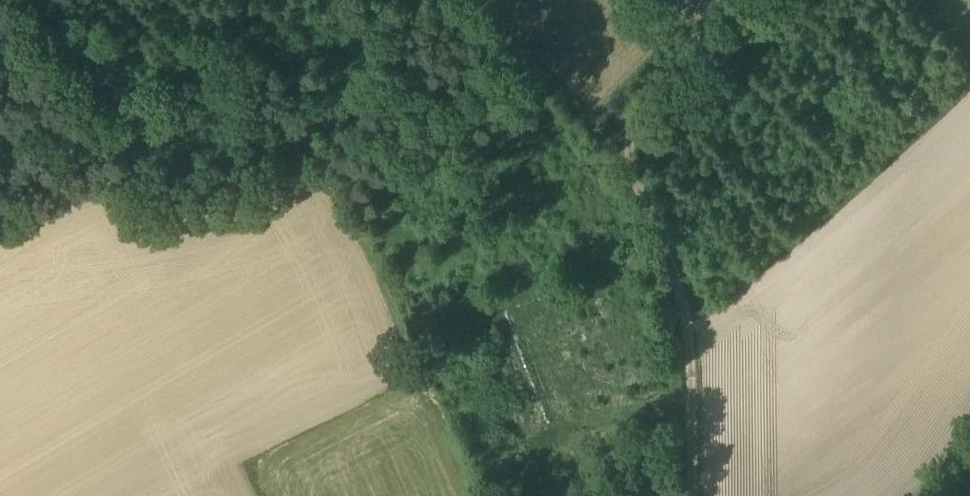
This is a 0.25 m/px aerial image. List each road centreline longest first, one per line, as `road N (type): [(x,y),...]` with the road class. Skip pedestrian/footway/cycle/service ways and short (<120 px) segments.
road 1 (track): [(697,495),(689,336),(653,216),(622,150),(737,0)]
road 2 (track): [(622,150),(466,0)]

